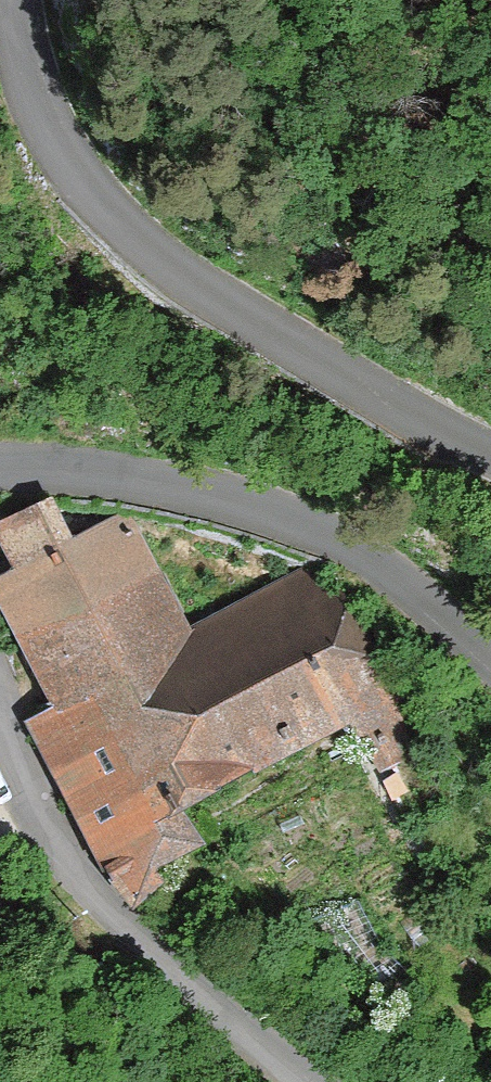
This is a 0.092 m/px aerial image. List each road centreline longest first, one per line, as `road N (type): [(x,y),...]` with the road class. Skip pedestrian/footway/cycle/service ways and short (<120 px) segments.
road 1 (unclassified): [(490,450),(310,359),(187,281),(99,201),(56,141),(24,69),(12,0)]
road 2 (unclassified): [(0,467),(166,480),(268,510),(349,547),(490,651)]
road 3 (residential): [(324,1081),(131,918),(66,841),(0,732)]

